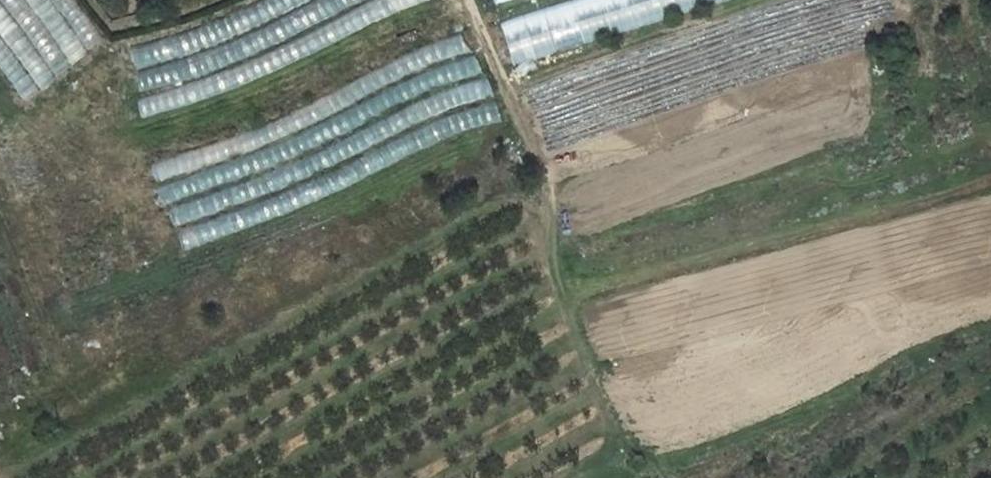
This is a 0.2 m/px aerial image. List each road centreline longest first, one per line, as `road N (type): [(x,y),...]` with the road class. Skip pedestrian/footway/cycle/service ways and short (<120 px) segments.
road 1 (track): [(469,0),(544,161),(556,284),(577,336)]
road 2 (track): [(568,477),(605,454),(611,431),(577,336)]

